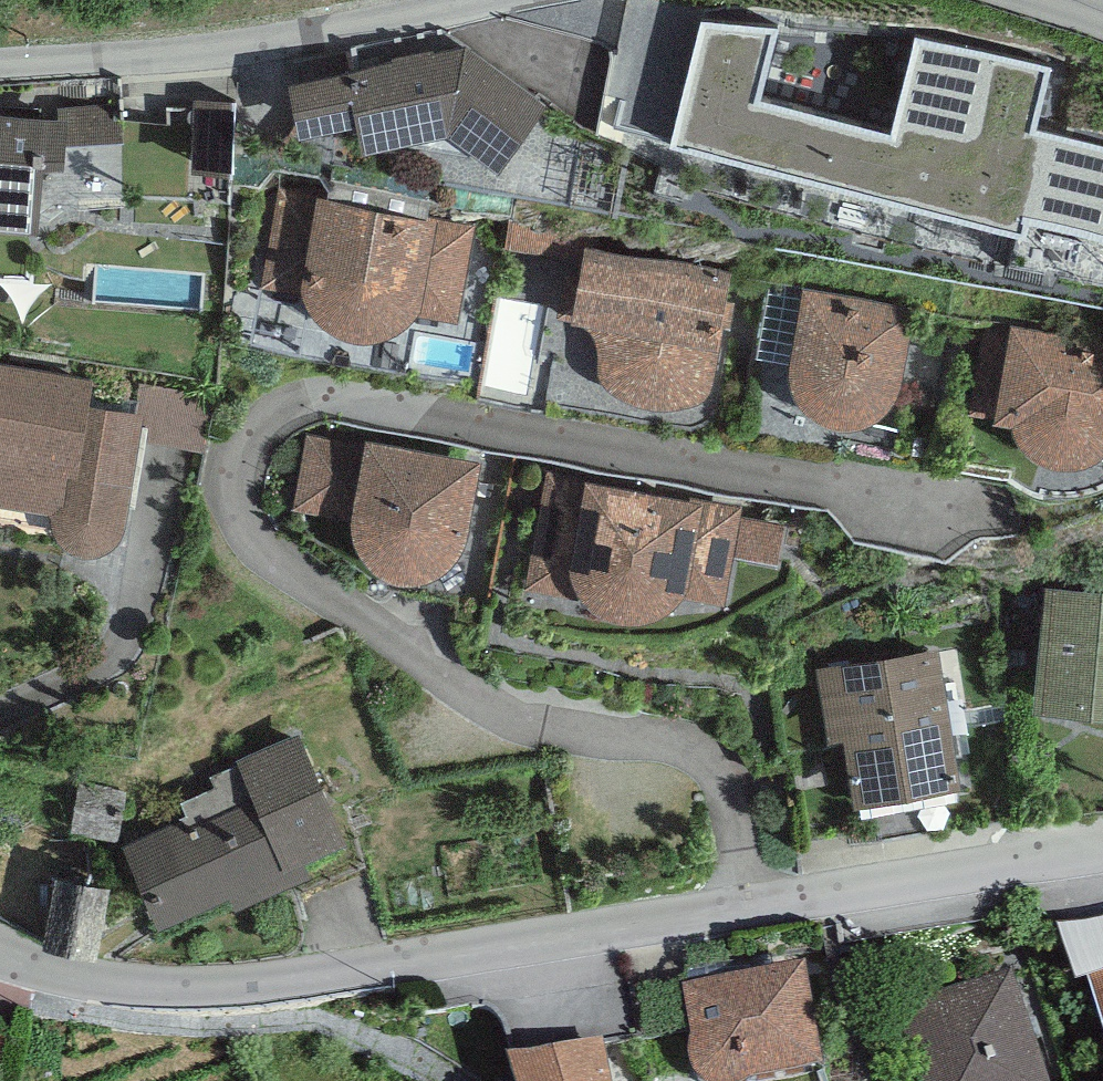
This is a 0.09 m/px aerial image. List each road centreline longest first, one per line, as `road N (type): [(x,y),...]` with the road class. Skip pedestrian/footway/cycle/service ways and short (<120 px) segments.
road 1 (residential): [(0,947),(66,974),(185,988),(336,971),(1102,848)]
road 2 (residential): [(462,0),(226,51),(0,61)]

